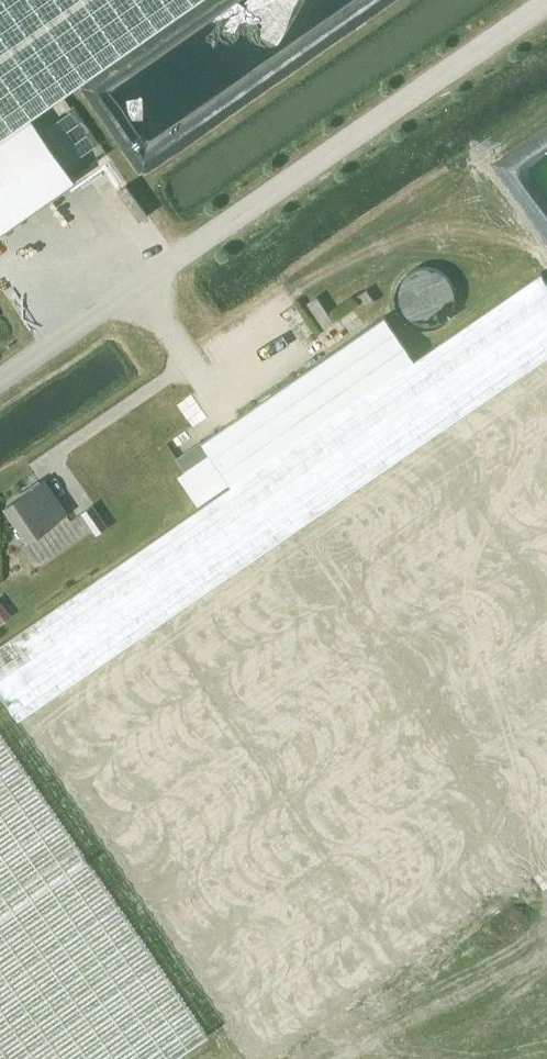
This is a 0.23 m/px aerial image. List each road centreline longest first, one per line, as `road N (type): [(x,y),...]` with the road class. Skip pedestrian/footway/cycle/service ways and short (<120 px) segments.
road 1 (unclassified): [(0,379),(546,3)]

